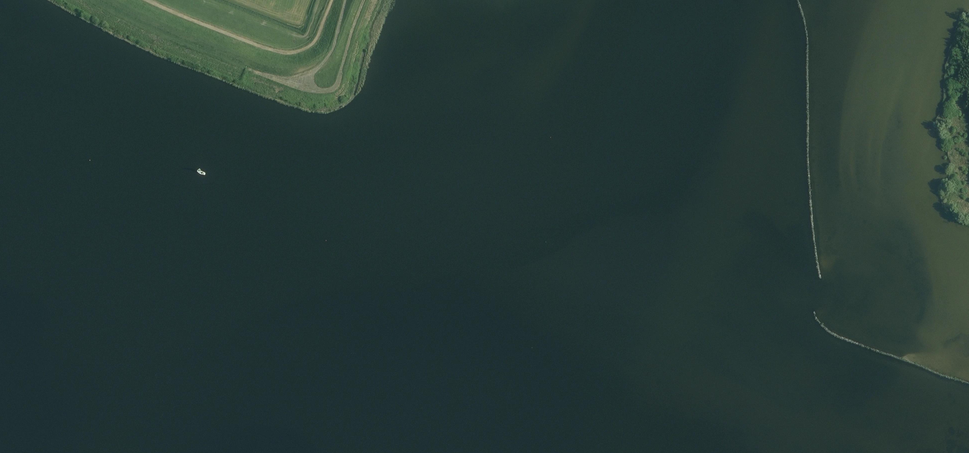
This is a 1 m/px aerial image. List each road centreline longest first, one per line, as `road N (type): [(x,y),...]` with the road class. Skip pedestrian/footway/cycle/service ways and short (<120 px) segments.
road 1 (track): [(332,0),(314,43),(294,54),(147,0)]
road 2 (unclassified): [(363,0),(333,87),(319,91),(310,79)]

